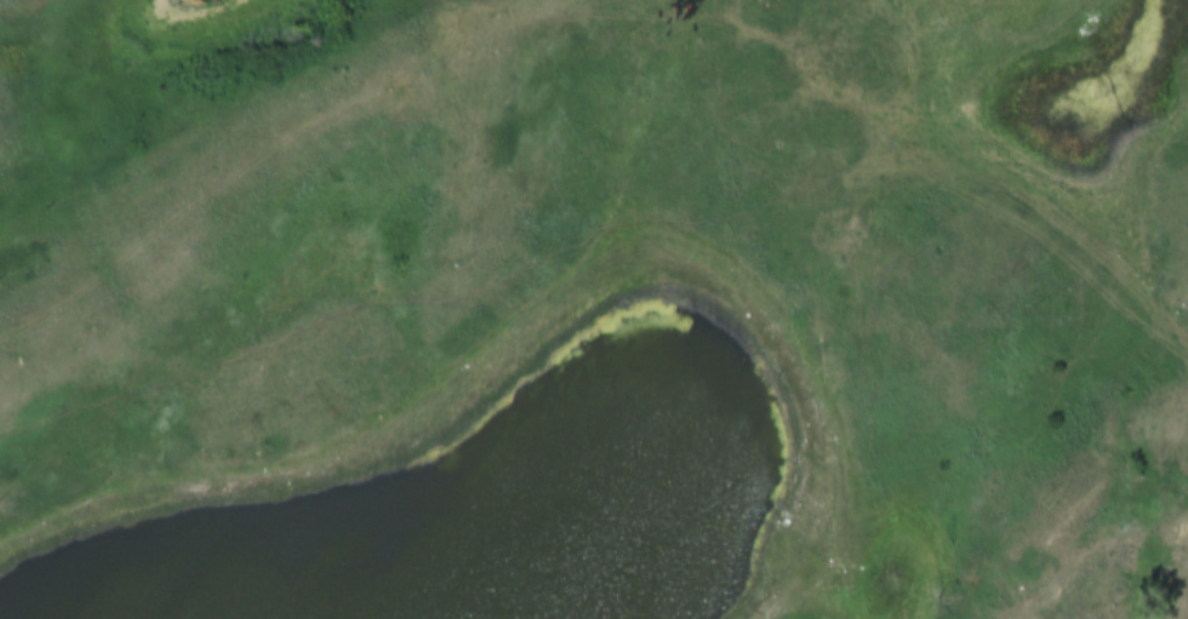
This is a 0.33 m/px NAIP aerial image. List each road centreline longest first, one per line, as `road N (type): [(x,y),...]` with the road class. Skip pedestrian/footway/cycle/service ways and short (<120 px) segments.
road 1 (track): [(1005,179),(1187,323)]

